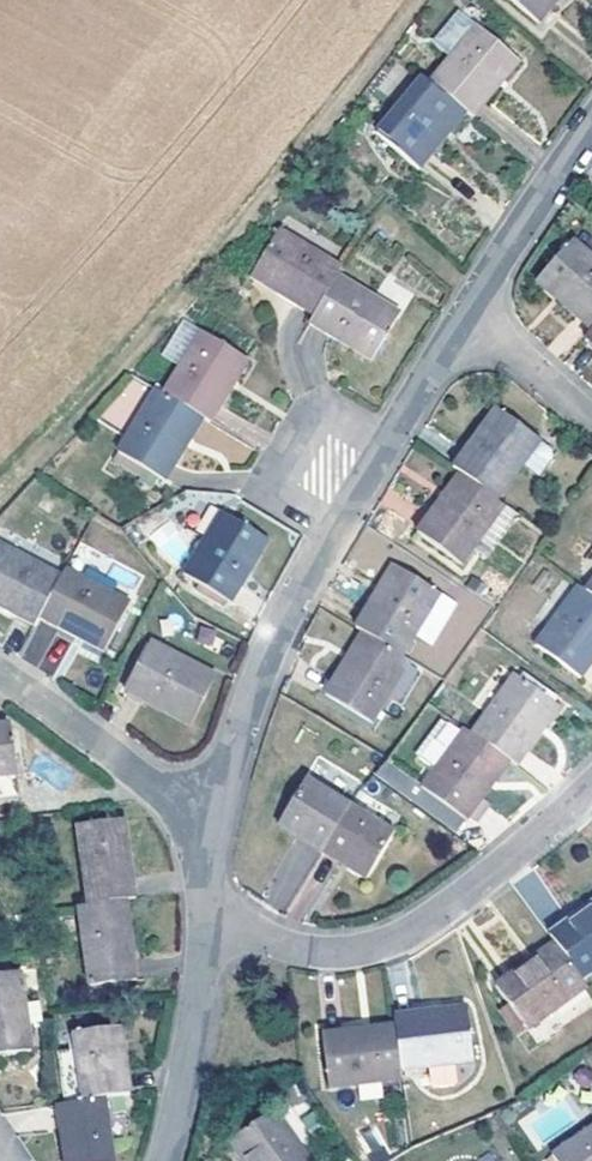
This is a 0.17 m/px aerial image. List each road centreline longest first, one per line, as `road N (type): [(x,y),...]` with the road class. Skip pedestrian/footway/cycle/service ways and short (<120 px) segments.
road 1 (residential): [(591,787),(528,849),(399,943),(325,958),(204,935)]
road 2 (residential): [(211,862),(228,764),(327,544)]
road 3 (residential): [(0,678),(154,792),(211,862)]
road 4 (residential): [(204,935),(197,1026),(169,1160)]
road 5 (residential): [(467,317),(591,129)]
road 6 (residential): [(591,429),(467,317)]
road 7 (residential): [(394,433),(467,317)]

